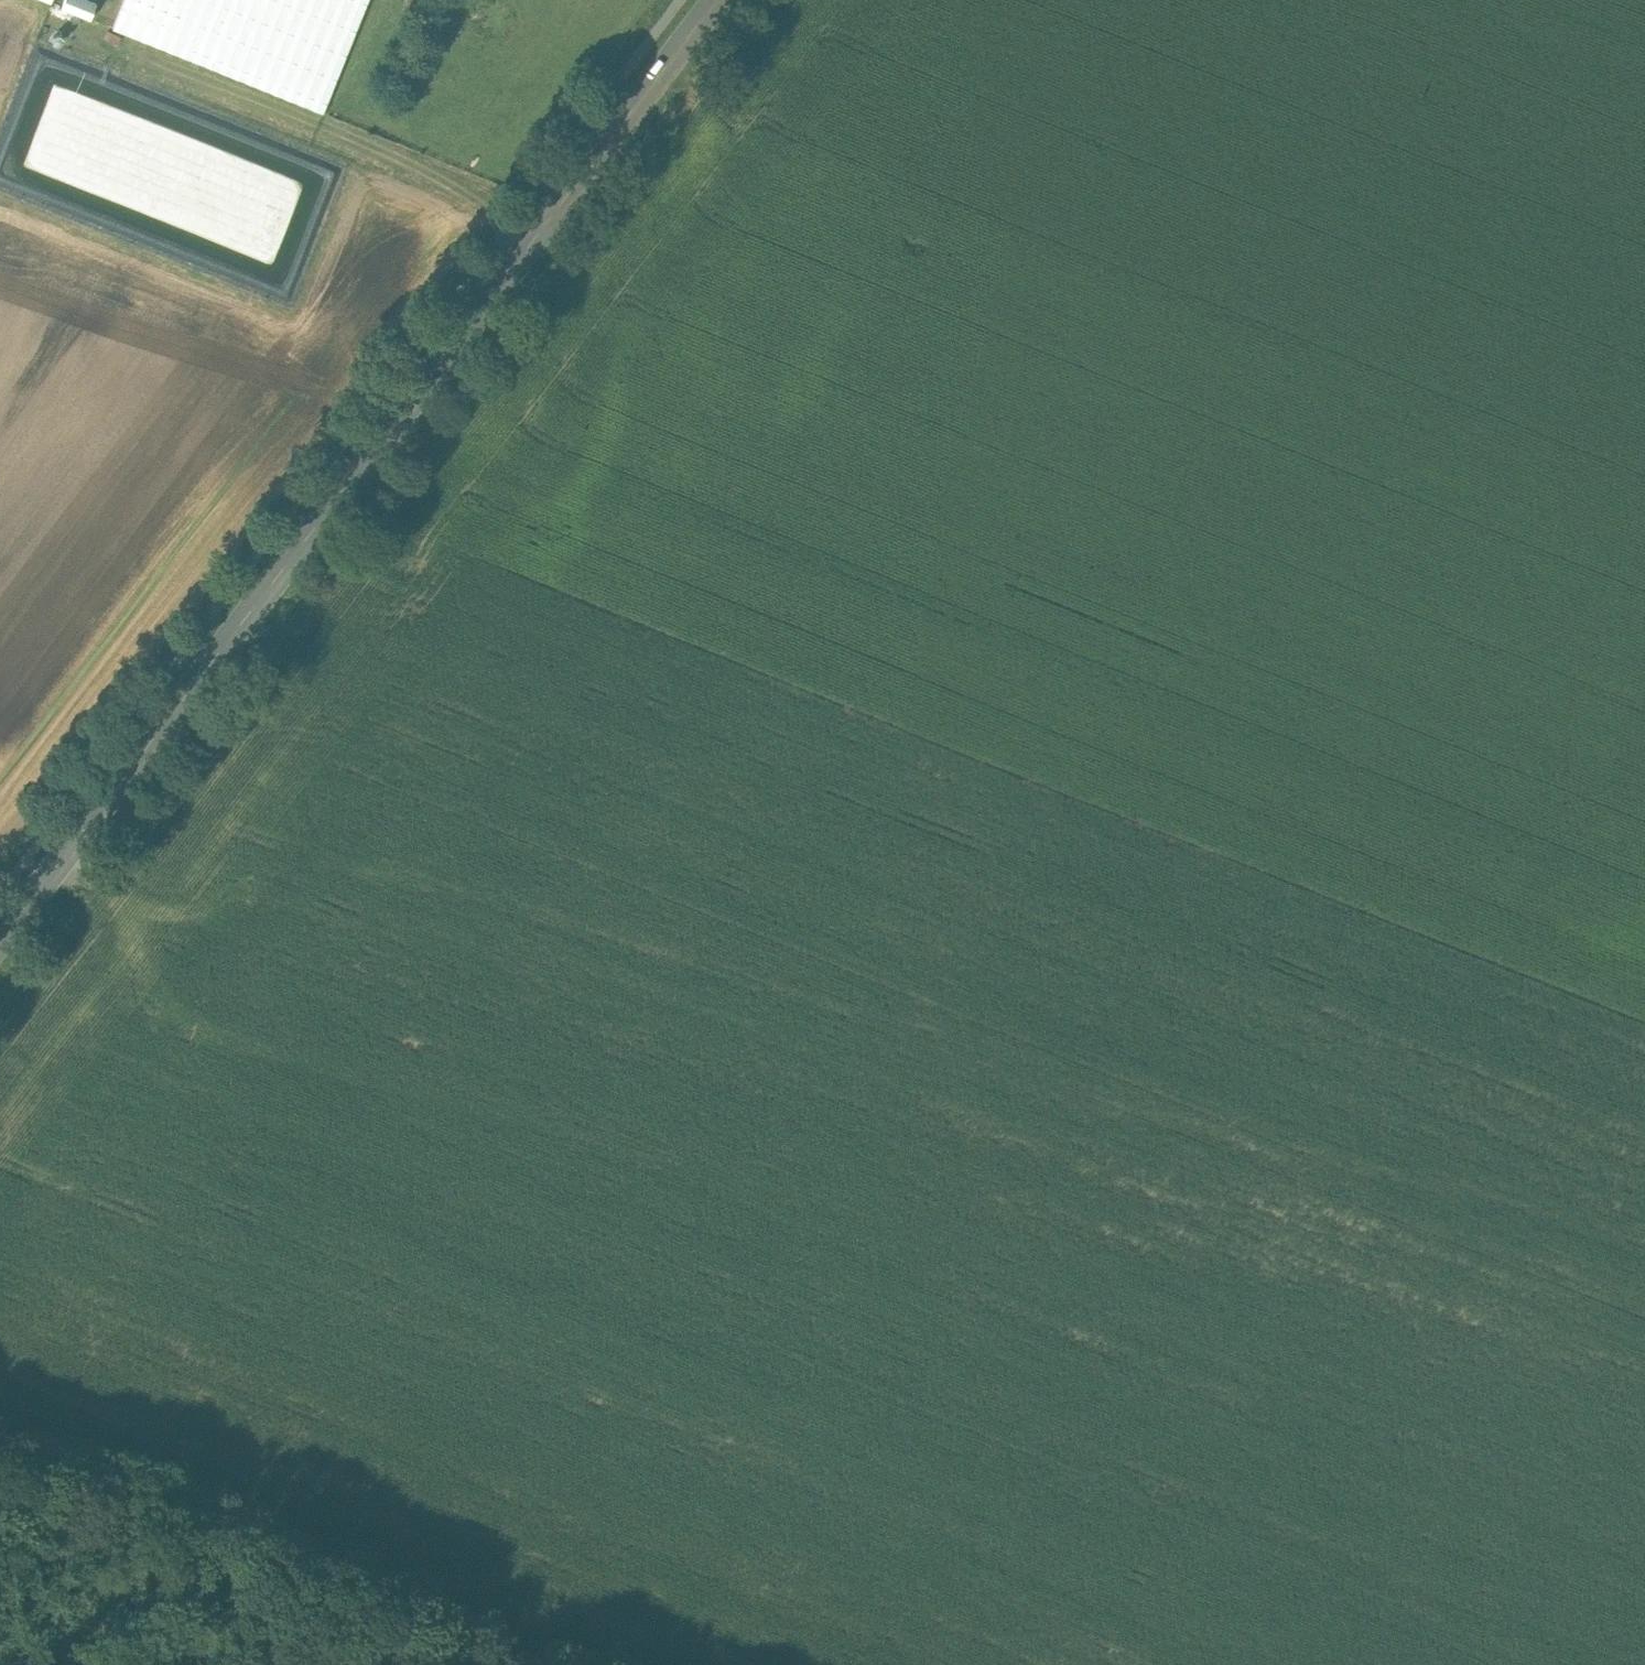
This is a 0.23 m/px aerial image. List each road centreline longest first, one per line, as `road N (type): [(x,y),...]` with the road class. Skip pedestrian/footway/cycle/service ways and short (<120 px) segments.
road 1 (secondary): [(0,942),(719,0)]

